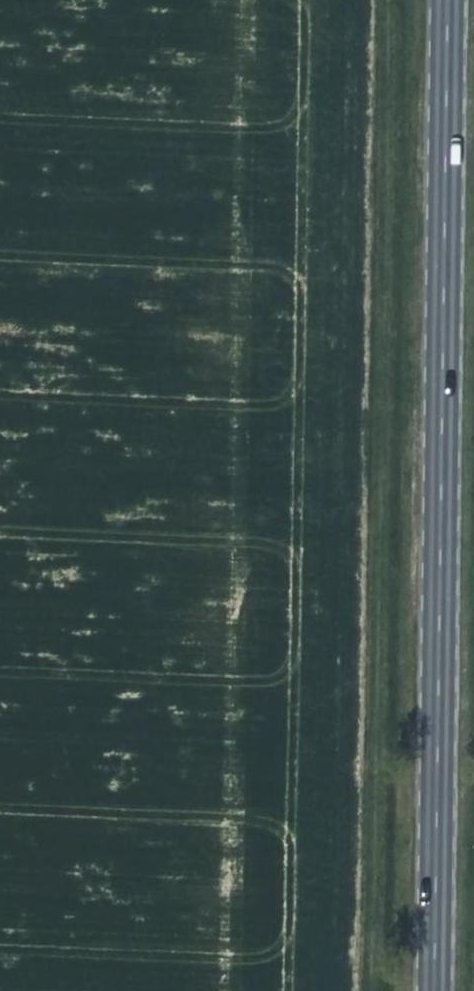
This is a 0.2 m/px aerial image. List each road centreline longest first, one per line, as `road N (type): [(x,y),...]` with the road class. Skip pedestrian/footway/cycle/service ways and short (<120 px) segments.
road 1 (track): [(375,0),(358,990)]
road 2 (primary): [(444,0),(430,990)]

